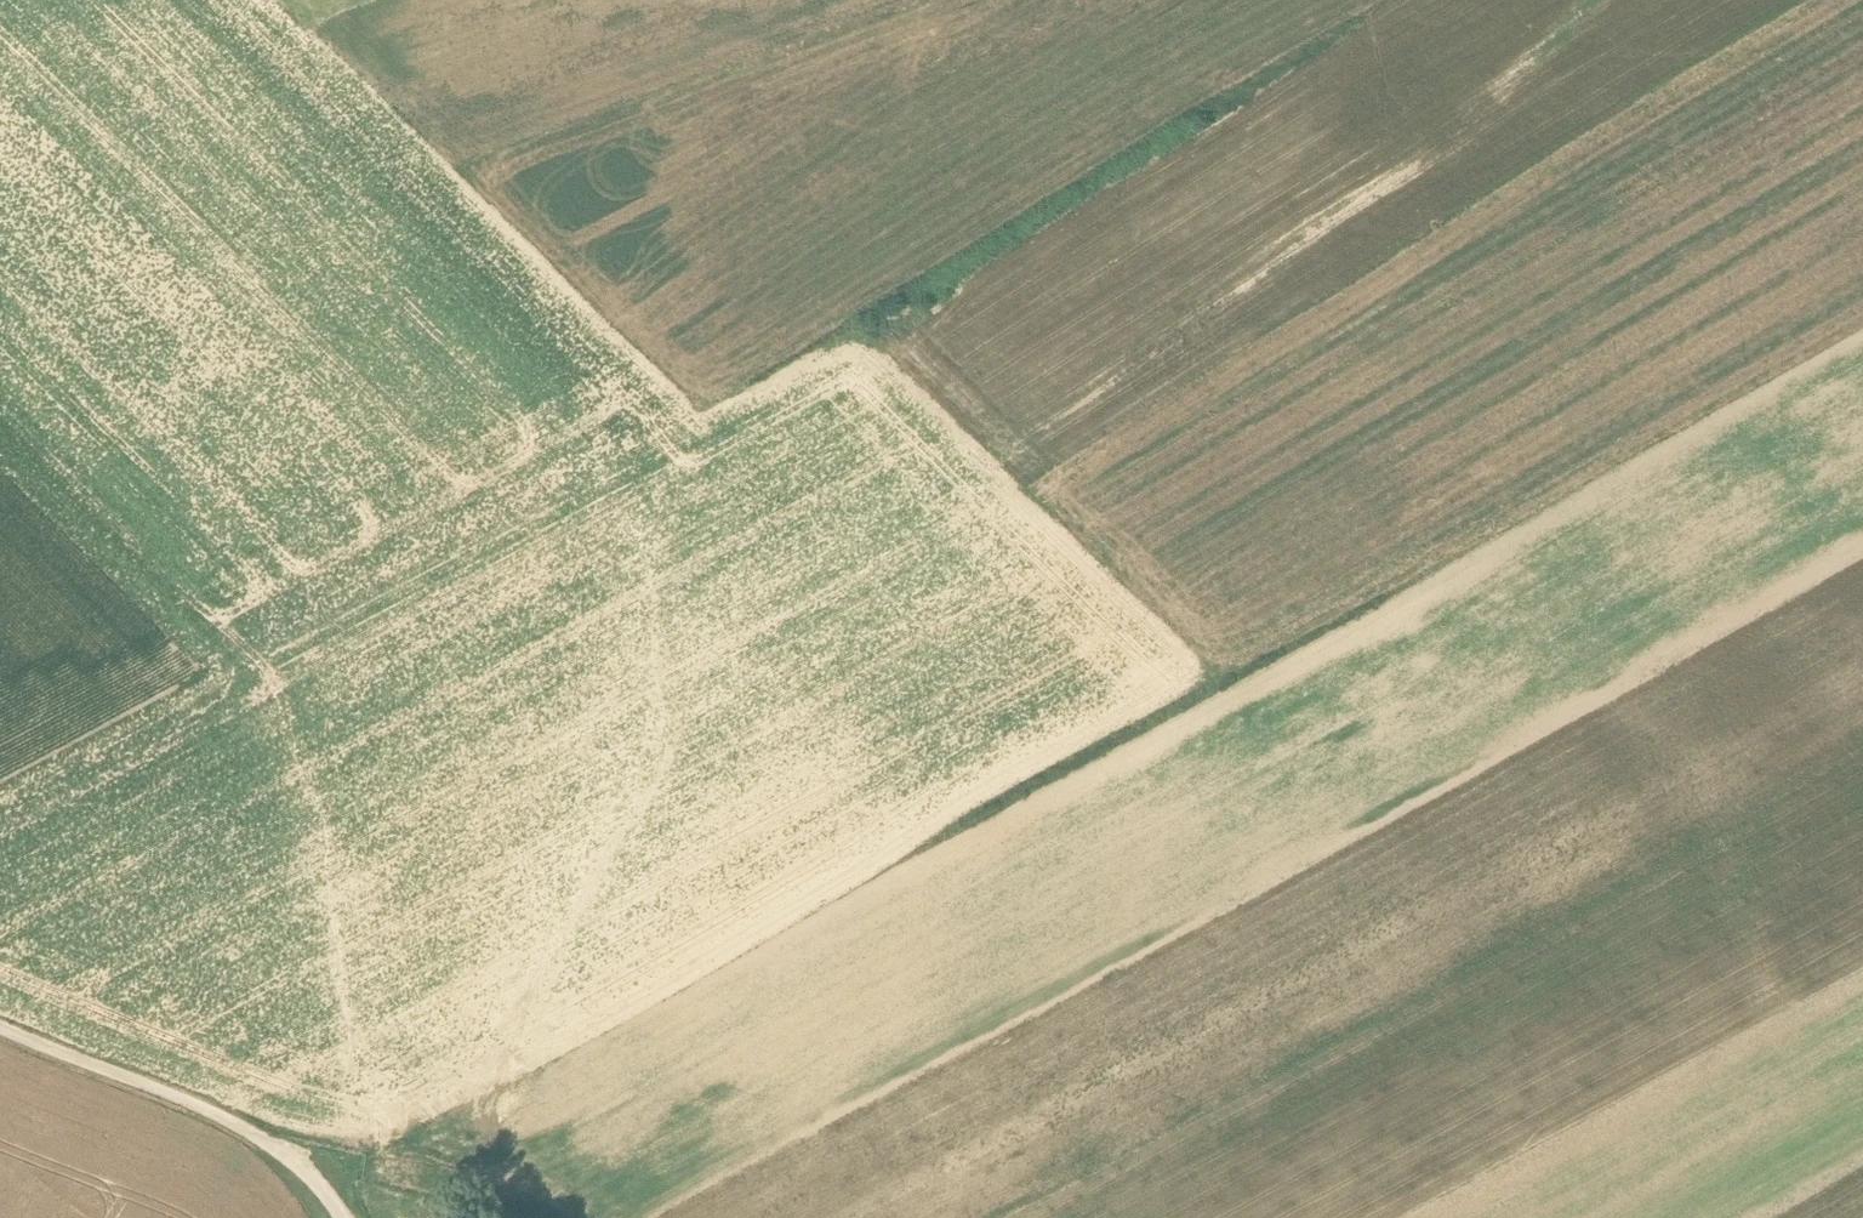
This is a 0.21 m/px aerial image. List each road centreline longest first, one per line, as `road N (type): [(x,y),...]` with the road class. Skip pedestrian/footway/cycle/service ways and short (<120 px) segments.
road 1 (track): [(0,1025),(262,1140),(308,1176),(342,1217)]

